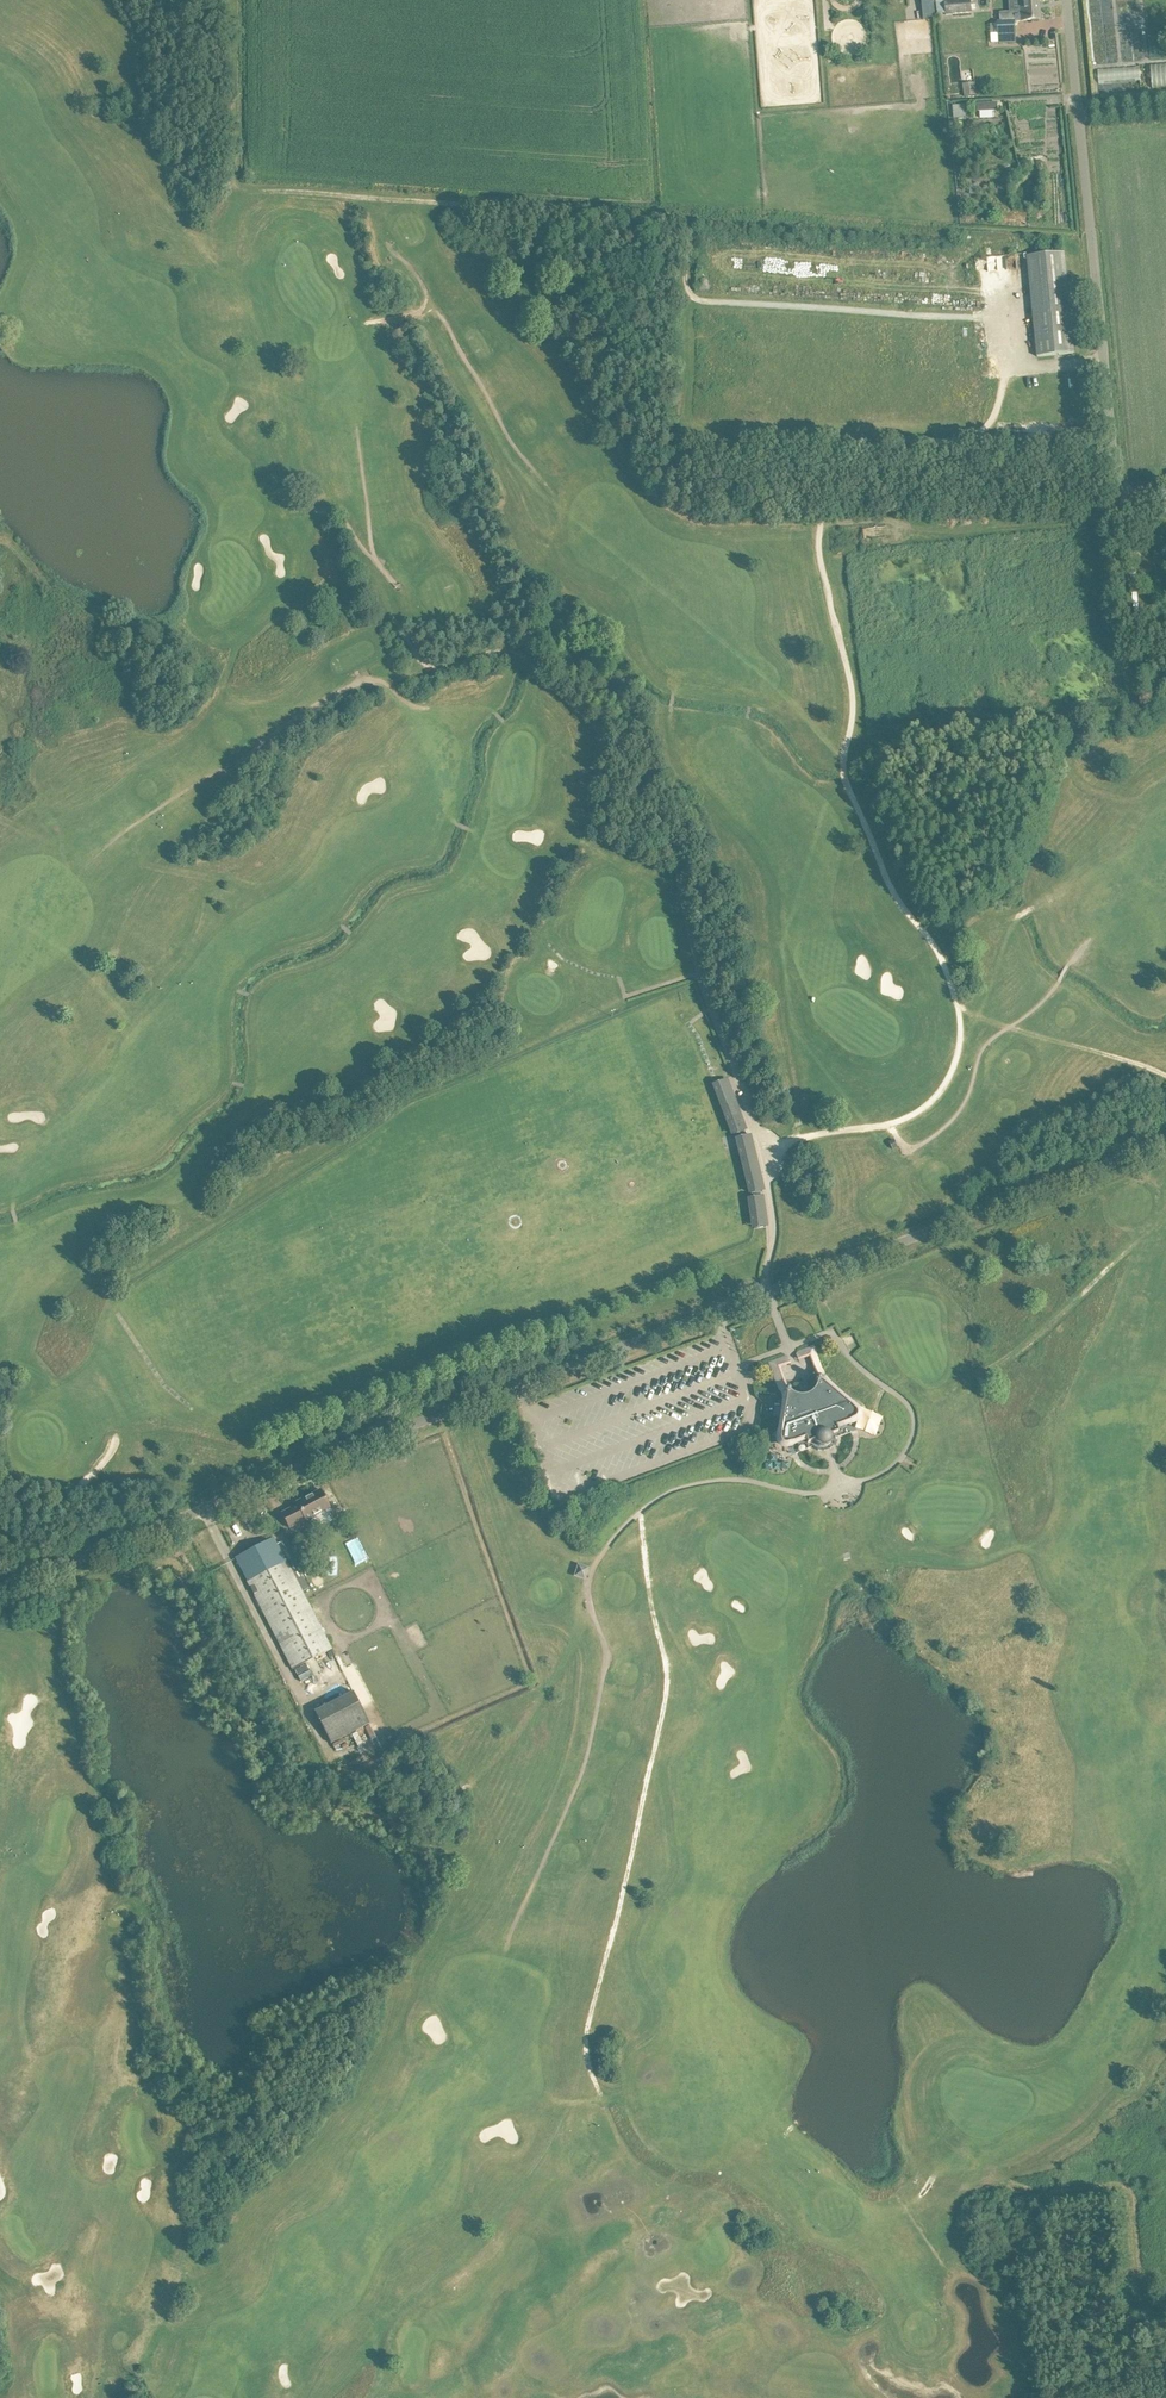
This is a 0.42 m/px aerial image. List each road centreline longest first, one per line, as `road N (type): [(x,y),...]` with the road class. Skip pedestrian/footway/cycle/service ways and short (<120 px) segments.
road 1 (unclassified): [(0,1590),(1165,1142)]
road 2 (unclassified): [(1165,496),(1127,493),(1116,470),(1066,0)]

